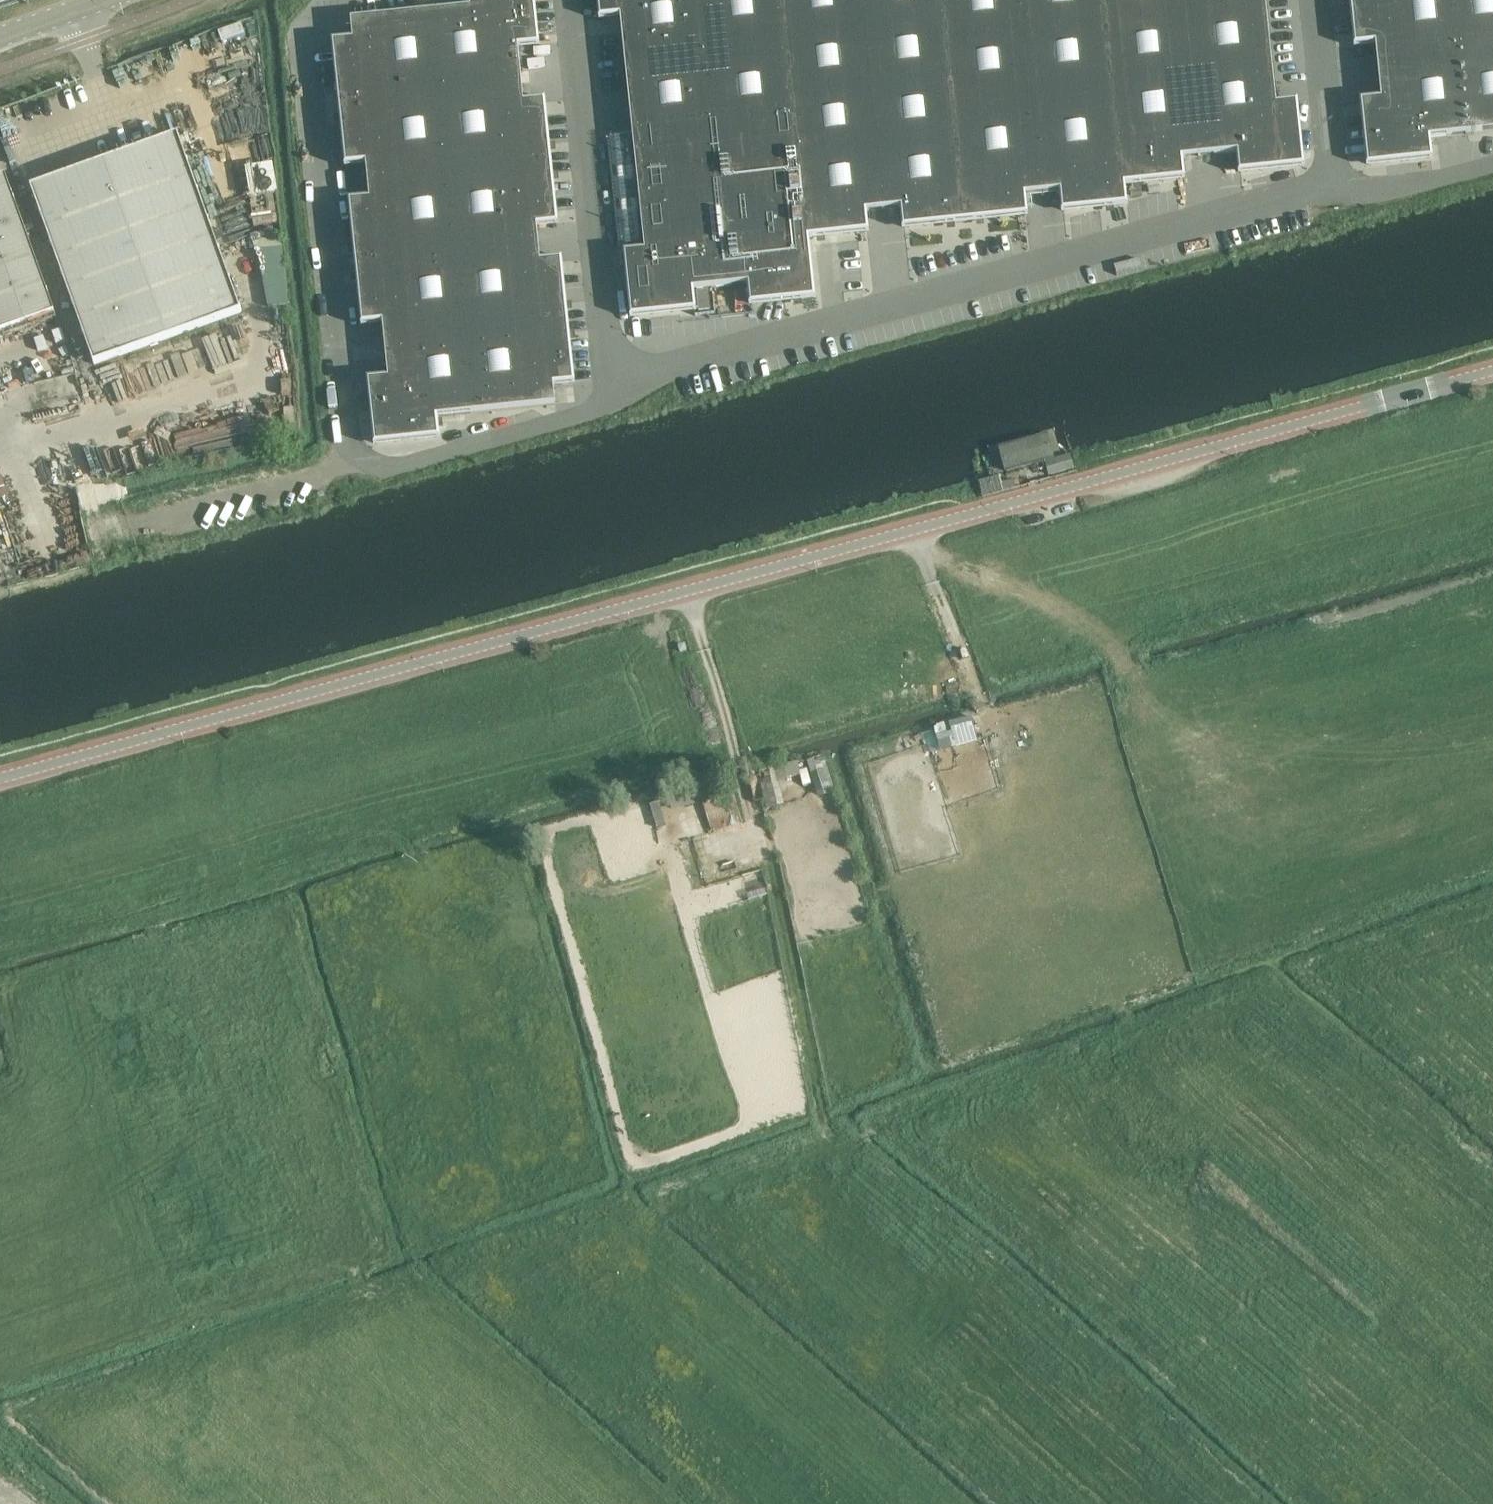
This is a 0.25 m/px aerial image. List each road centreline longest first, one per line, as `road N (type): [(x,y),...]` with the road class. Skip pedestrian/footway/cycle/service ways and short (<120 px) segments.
road 1 (tertiary): [(0,779),(1492,372)]
road 2 (track): [(1131,675),(1097,629),(915,543)]

